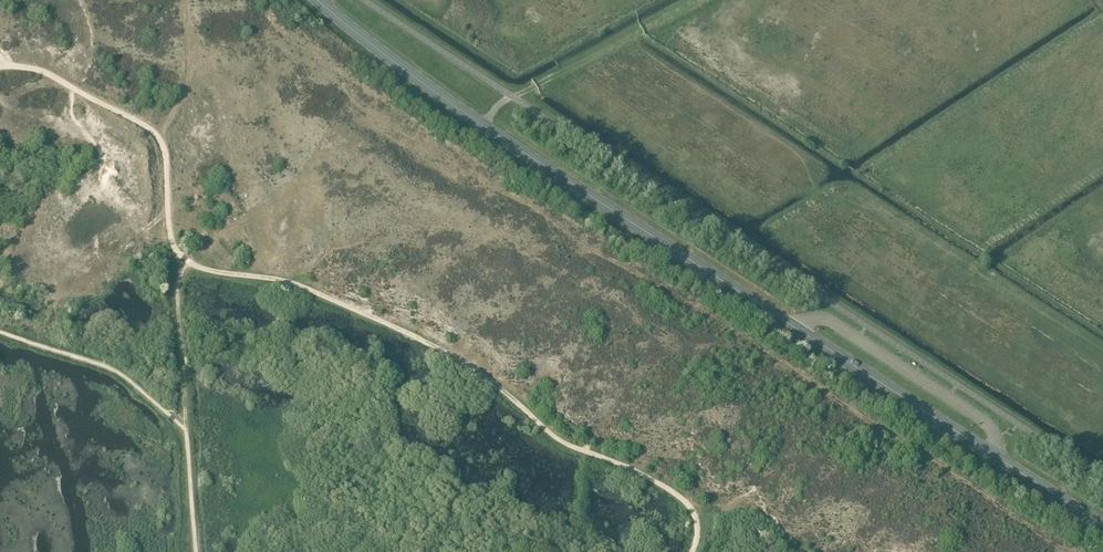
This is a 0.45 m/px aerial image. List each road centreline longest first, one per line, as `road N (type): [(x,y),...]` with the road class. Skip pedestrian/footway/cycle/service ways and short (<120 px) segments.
road 1 (secondary): [(1102,527),(495,133),(317,0)]
road 2 (track): [(486,126),(514,98),(693,0)]
road 3 (track): [(150,140),(187,87),(182,0)]

